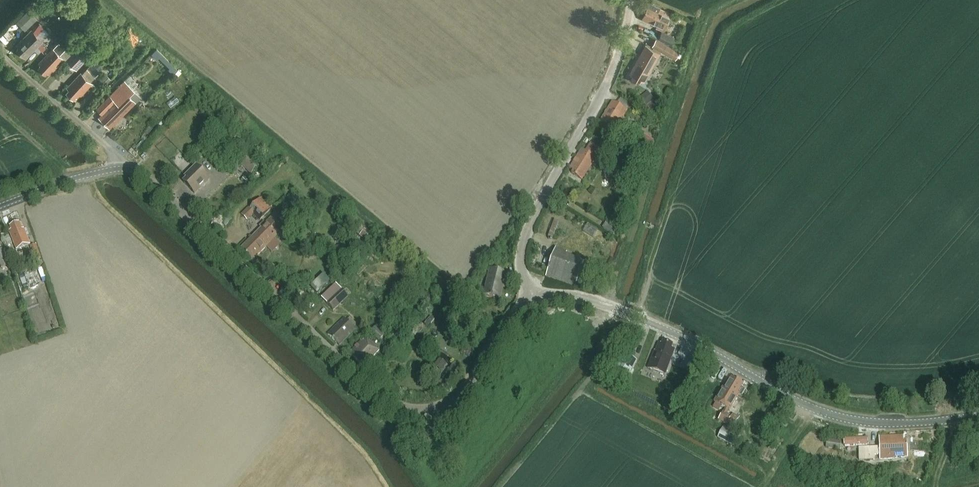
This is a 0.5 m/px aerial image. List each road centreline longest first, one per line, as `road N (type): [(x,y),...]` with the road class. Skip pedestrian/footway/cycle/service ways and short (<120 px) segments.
road 1 (tertiary): [(536,301),(502,328),(461,393),(439,407),(403,408),(361,380),(174,202),(126,168)]
road 2 (tertiary): [(978,417),(901,424),(838,417),(621,311),(578,298),(536,301)]
road 3 (unclassified): [(536,301),(520,242),(605,92),(633,0)]
road 4 (residential): [(126,168),(0,51)]
road 5 (tertiary): [(0,206),(126,168)]

